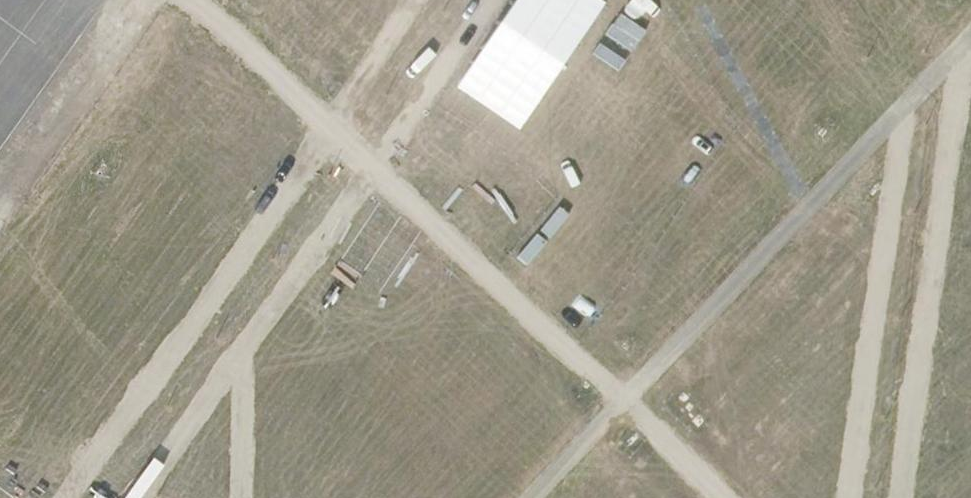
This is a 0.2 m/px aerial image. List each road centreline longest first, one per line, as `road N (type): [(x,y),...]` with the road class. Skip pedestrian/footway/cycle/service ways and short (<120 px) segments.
road 1 (track): [(197,0),(722,497)]
road 2 (track): [(530,497),(970,37)]
road 3 (track): [(142,497),(493,0)]
road 4 (track): [(411,0),(68,497)]
road 5 (track): [(960,48),(899,497)]
road 6 (track): [(848,497),(903,107)]
road 7 (track): [(242,359),(244,497)]

